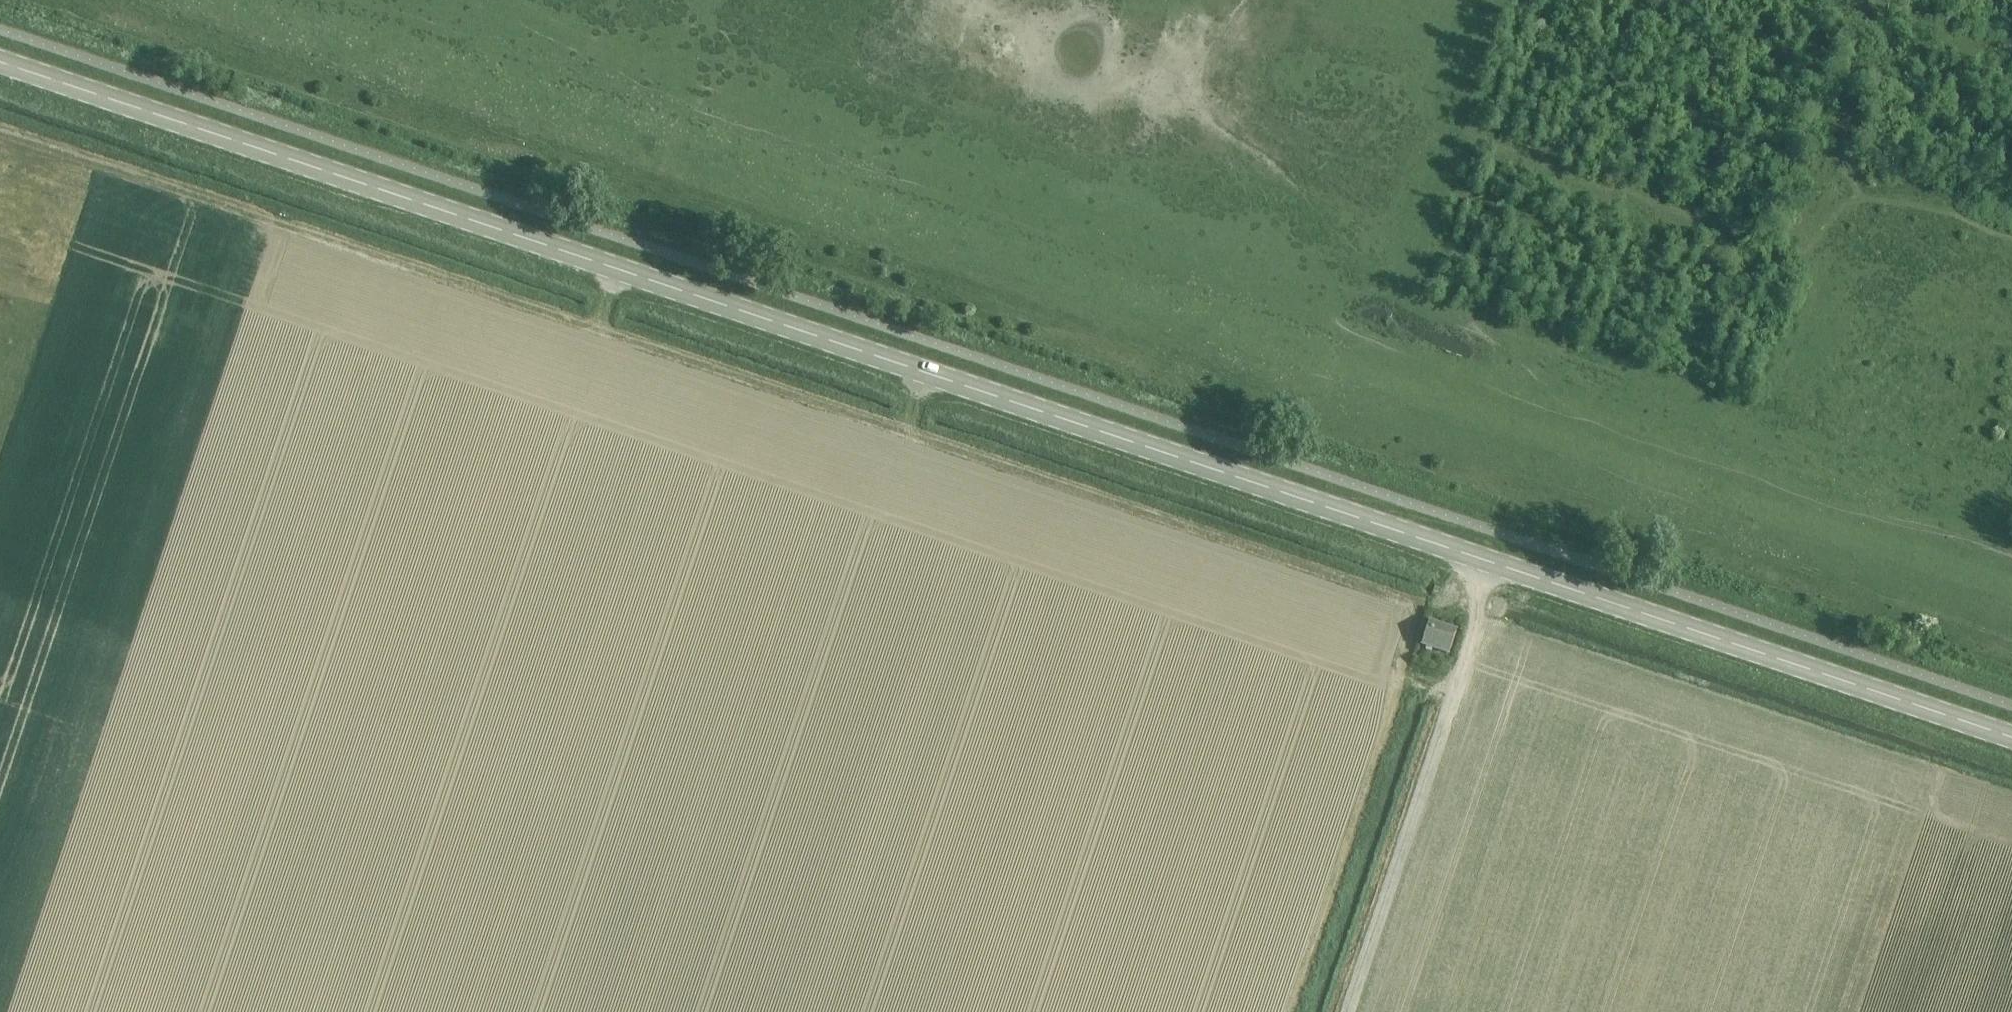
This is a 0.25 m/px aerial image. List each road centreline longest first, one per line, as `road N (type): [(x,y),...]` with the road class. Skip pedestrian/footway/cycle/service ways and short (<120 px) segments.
road 1 (secondary): [(2011,736),(0,64)]
road 2 (track): [(1341,1011),(1473,612),(1477,556)]

